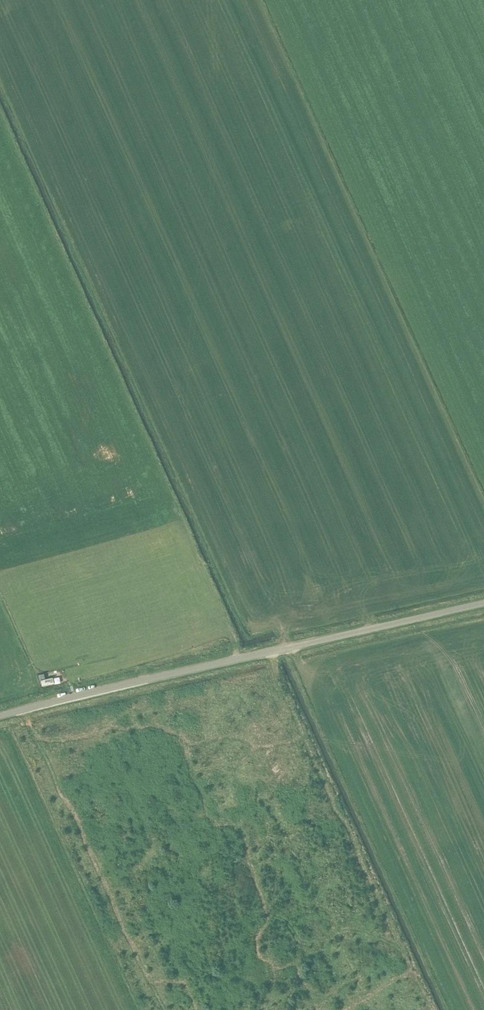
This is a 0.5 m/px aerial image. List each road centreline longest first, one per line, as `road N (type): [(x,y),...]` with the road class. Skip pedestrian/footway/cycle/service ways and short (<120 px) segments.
road 1 (unclassified): [(0,716),(483,603)]

